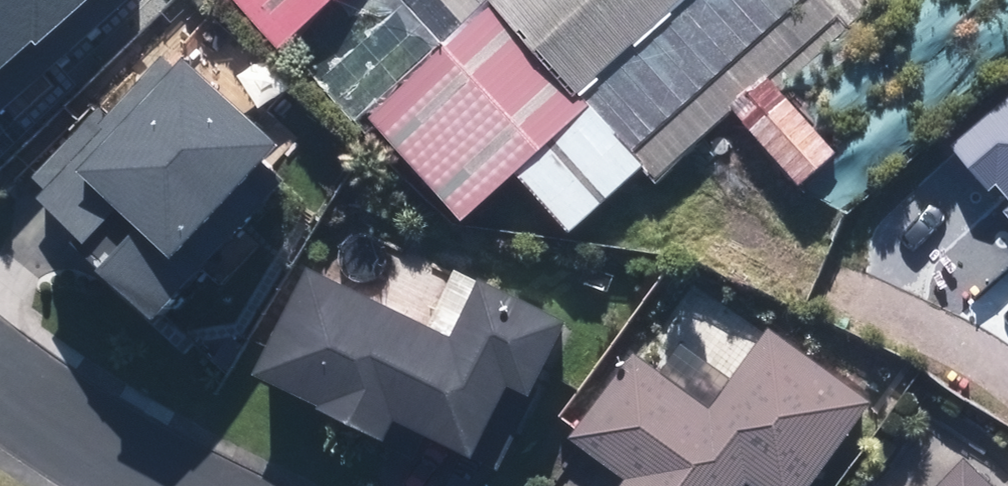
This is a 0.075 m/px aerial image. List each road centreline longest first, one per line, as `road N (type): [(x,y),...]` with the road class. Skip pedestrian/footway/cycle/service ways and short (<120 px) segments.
road 1 (residential): [(0,372),(197,485)]

